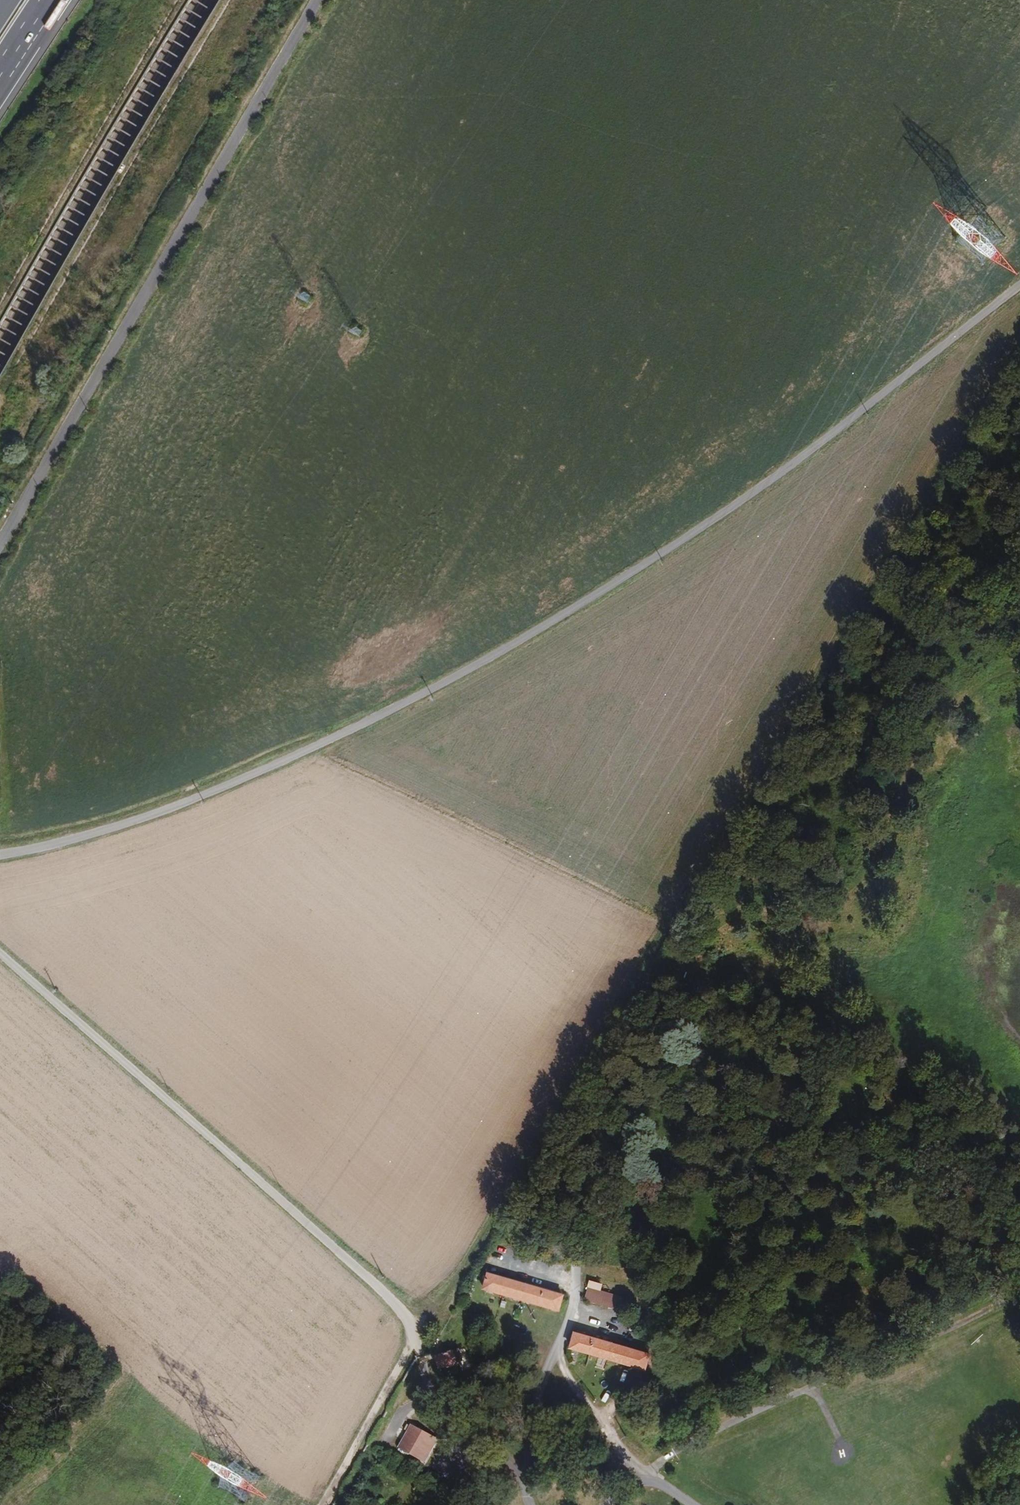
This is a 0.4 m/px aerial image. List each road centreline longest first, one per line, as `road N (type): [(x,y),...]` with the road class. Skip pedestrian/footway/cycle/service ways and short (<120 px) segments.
road 1 (unclassified): [(1019,285),(827,437),(641,565),(480,662),(187,801),(0,855)]
road 2 (unclassified): [(0,953),(393,1302),(410,1335)]
road 3 (track): [(410,1335),(323,1504)]

